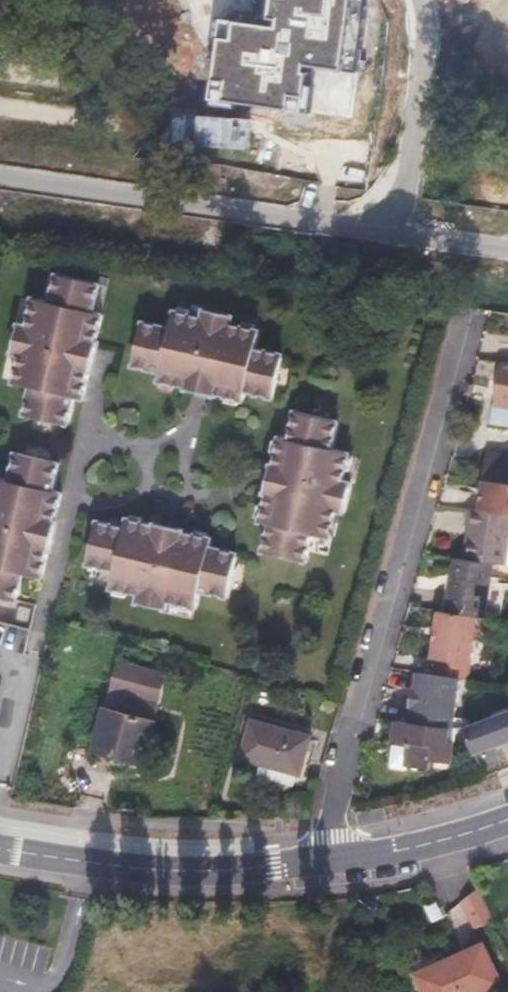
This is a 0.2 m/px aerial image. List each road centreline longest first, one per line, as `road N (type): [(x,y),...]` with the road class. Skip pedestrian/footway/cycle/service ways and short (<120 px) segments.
road 1 (residential): [(460,353),(334,797),(331,841)]
road 2 (tertiary): [(0,850),(144,871),(334,860)]
road 3 (tertiary): [(331,841),(145,851),(0,829)]
road 4 (tertiary): [(507,804),(331,841)]
road 5 (tertiary): [(334,860),(400,861),(507,824)]

